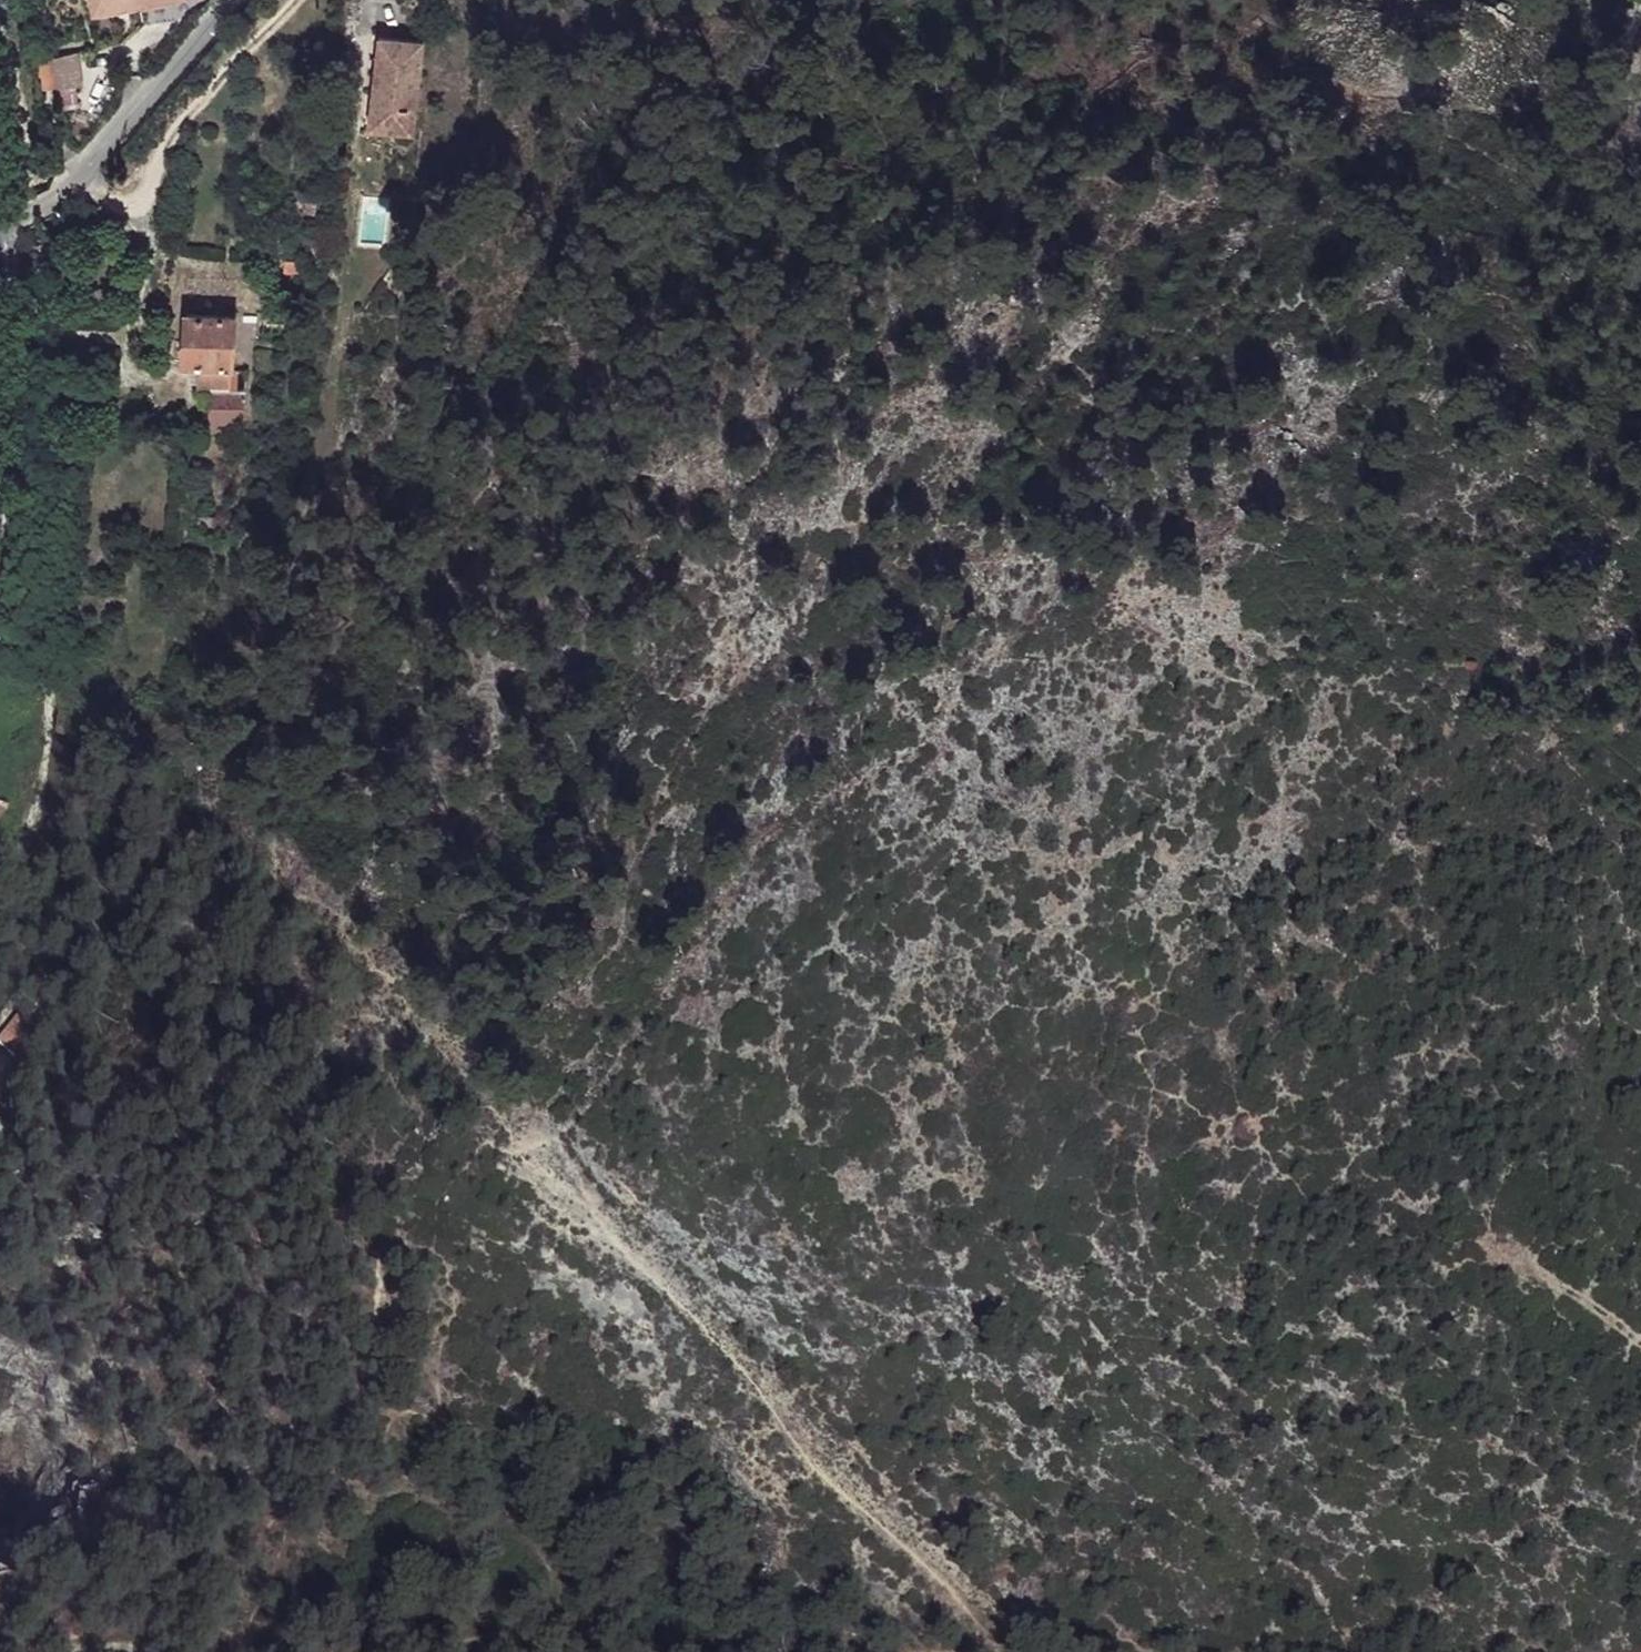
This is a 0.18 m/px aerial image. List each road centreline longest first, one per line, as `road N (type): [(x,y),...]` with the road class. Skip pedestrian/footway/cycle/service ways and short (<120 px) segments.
road 1 (residential): [(0,226),(56,200),(231,0)]

